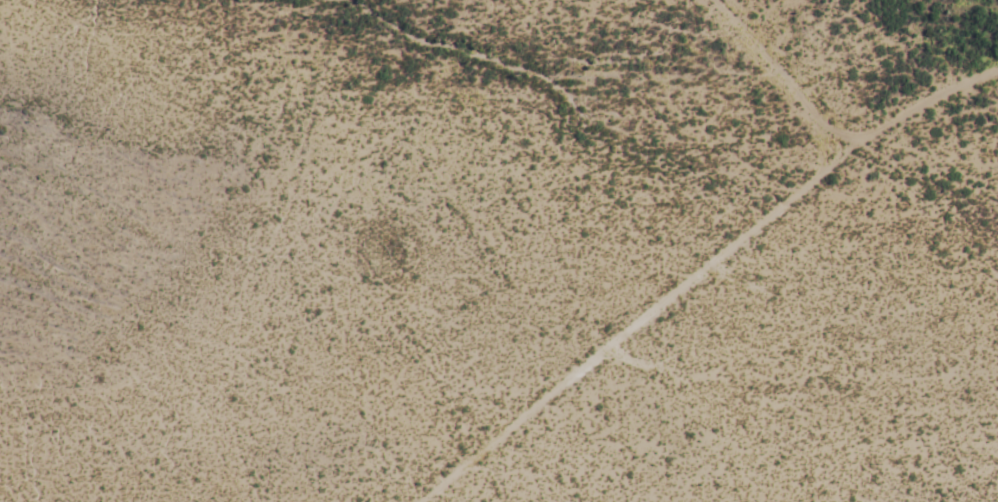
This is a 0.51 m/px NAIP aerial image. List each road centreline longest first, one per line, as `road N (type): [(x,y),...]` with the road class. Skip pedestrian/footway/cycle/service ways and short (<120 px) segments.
road 1 (residential): [(423,501),(861,141),(997,71)]
road 2 (residential): [(704,0),(858,144)]

